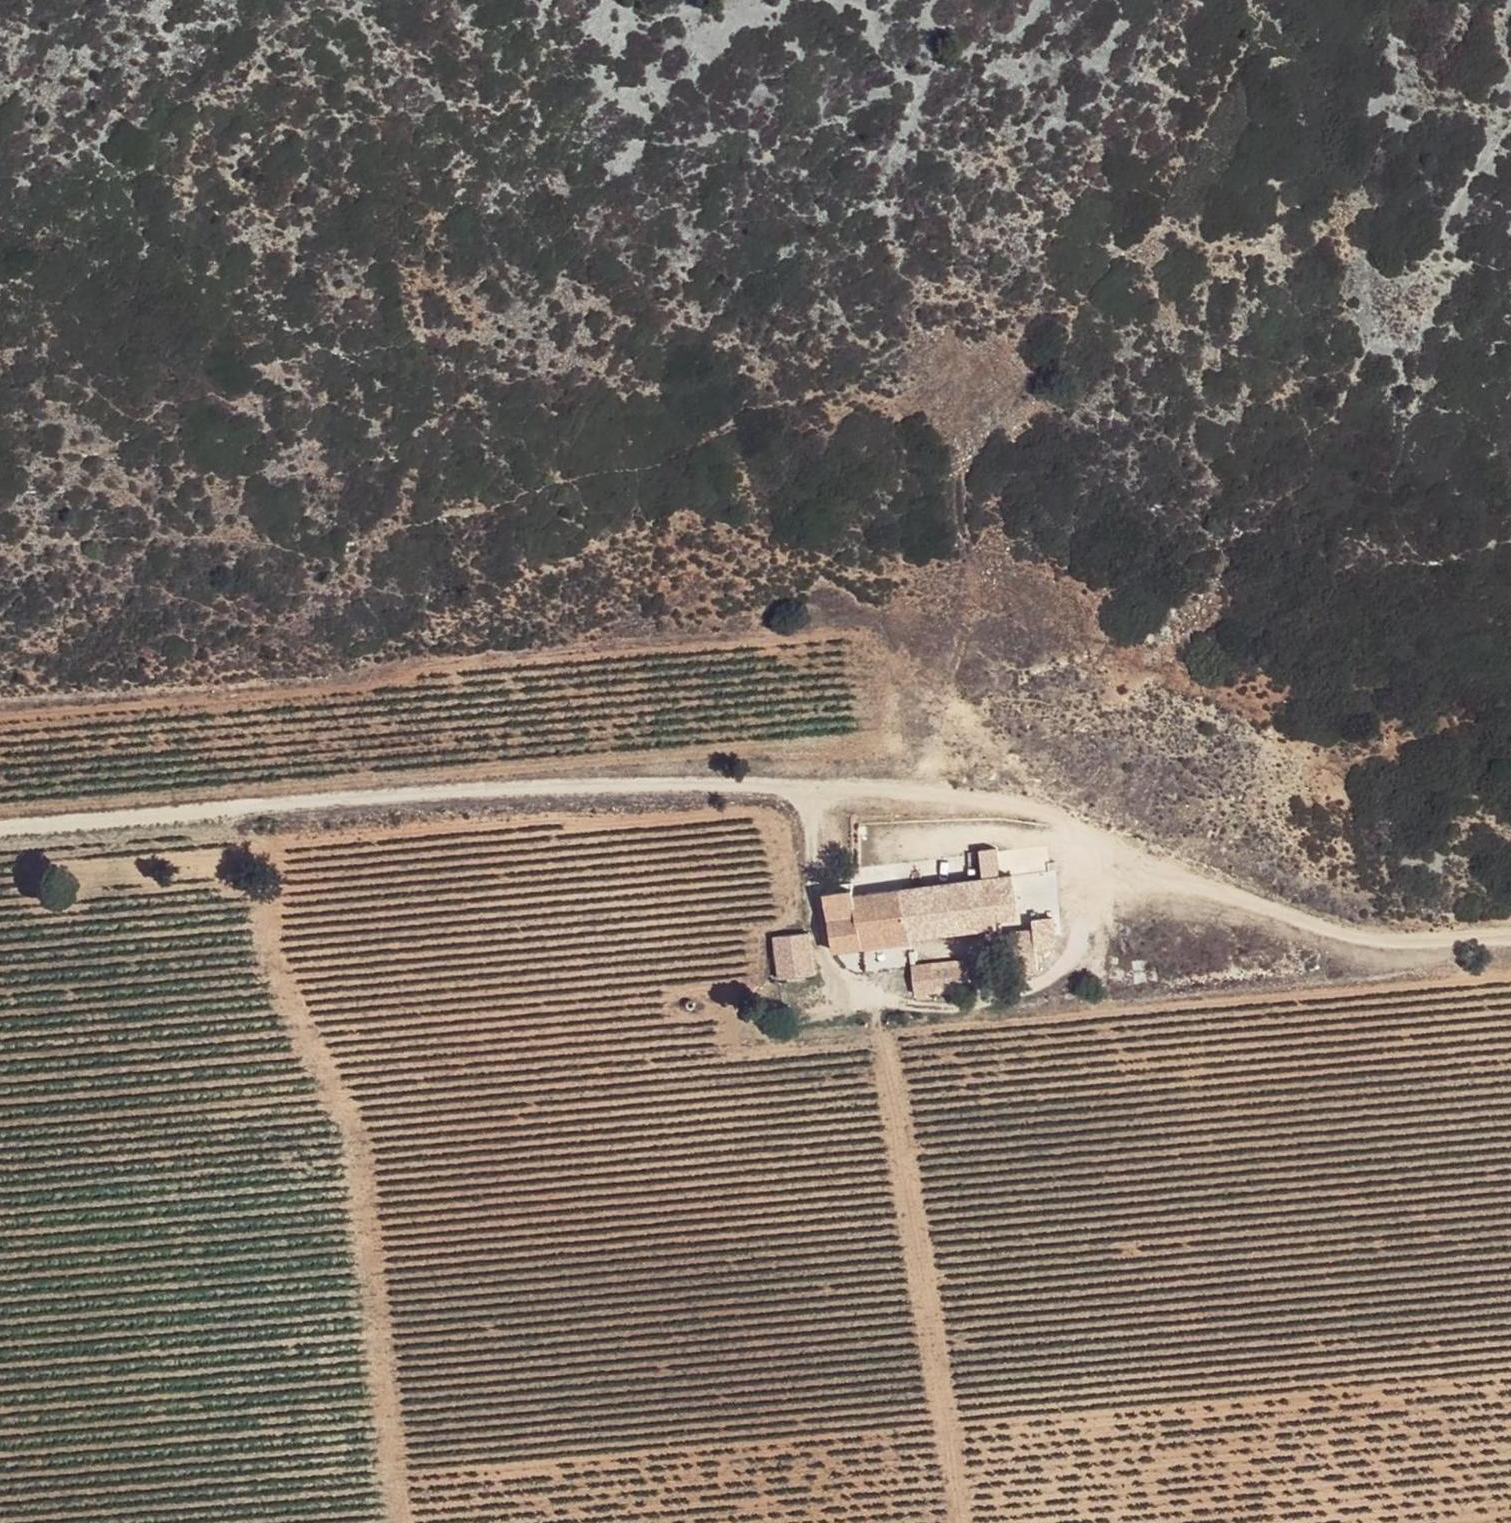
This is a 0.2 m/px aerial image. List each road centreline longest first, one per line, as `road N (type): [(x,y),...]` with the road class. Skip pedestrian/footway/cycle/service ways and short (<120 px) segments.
road 1 (track): [(0,825),(536,783),(894,783),(1035,807),(1359,929),(1429,940),(1510,936)]
road 2 (track): [(805,783),(817,932),(828,968),(882,1033),(962,1522)]

